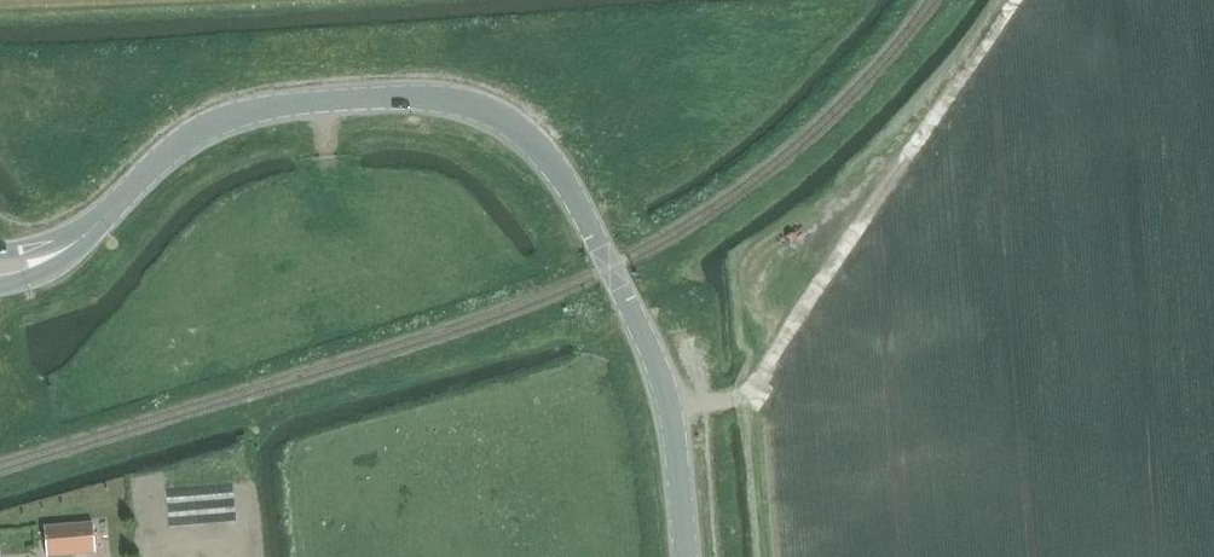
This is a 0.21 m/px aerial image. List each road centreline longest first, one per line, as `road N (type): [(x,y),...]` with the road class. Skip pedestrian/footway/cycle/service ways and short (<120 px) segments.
road 1 (tertiary): [(0,275),(64,250),(174,149),(217,121),(376,99),(487,114),(550,164),(636,318),(668,412),(684,556)]
road 2 (track): [(1014,0),(747,399),(668,412)]

